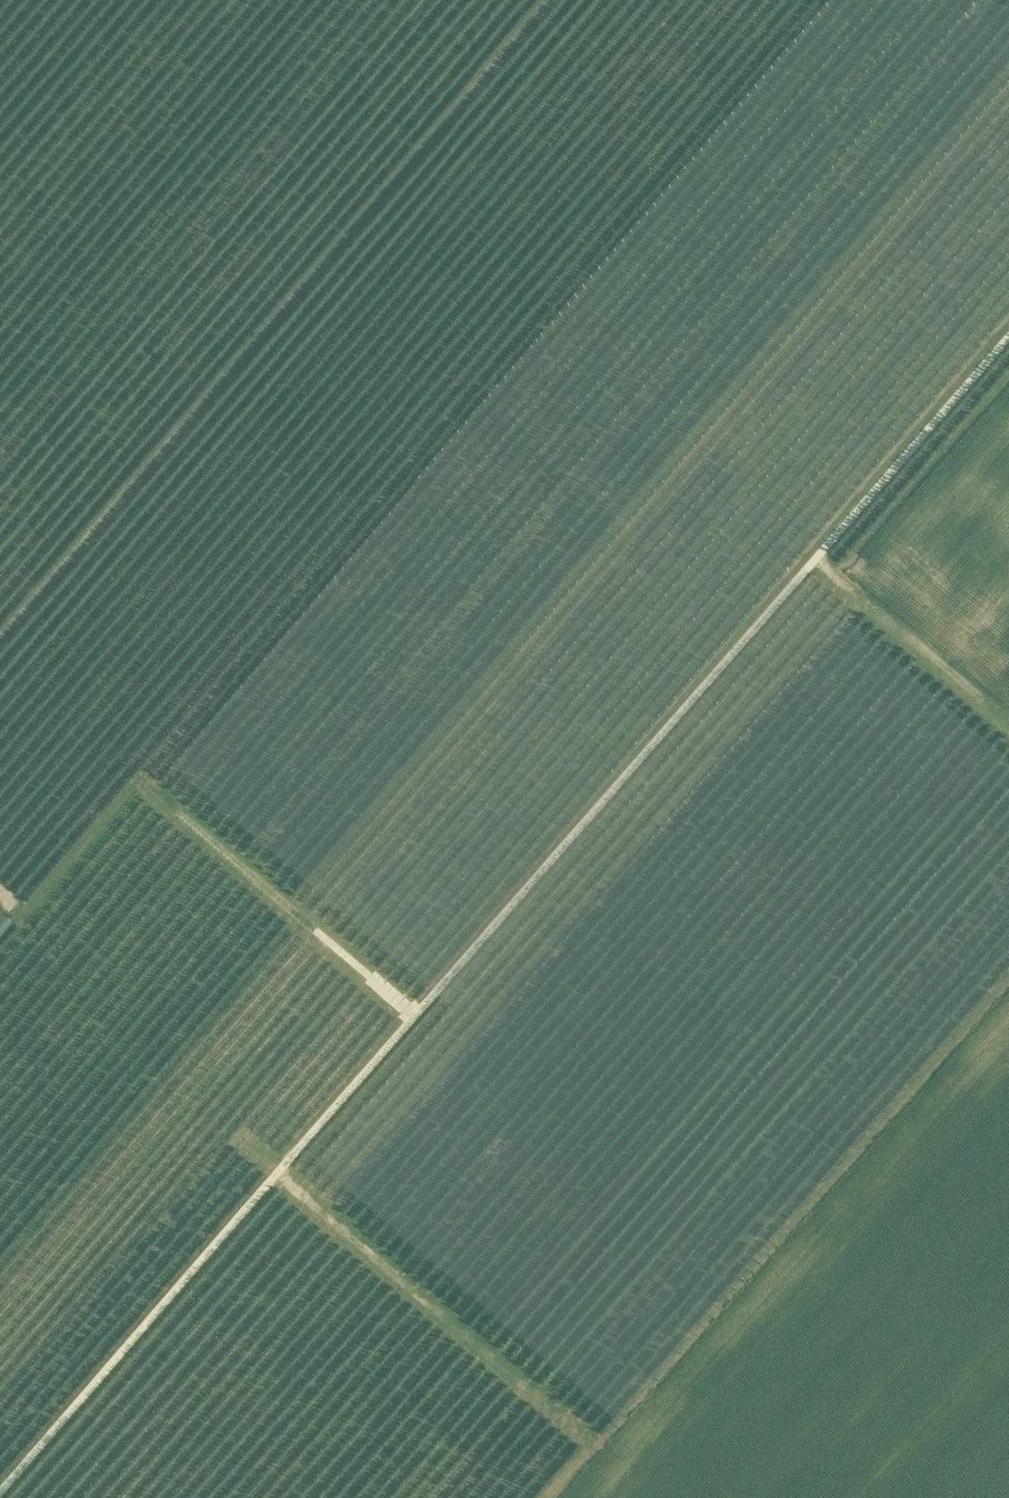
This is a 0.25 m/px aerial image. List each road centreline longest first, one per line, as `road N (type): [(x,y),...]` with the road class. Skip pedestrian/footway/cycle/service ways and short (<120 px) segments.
road 1 (track): [(0,1495),(1008,335)]

